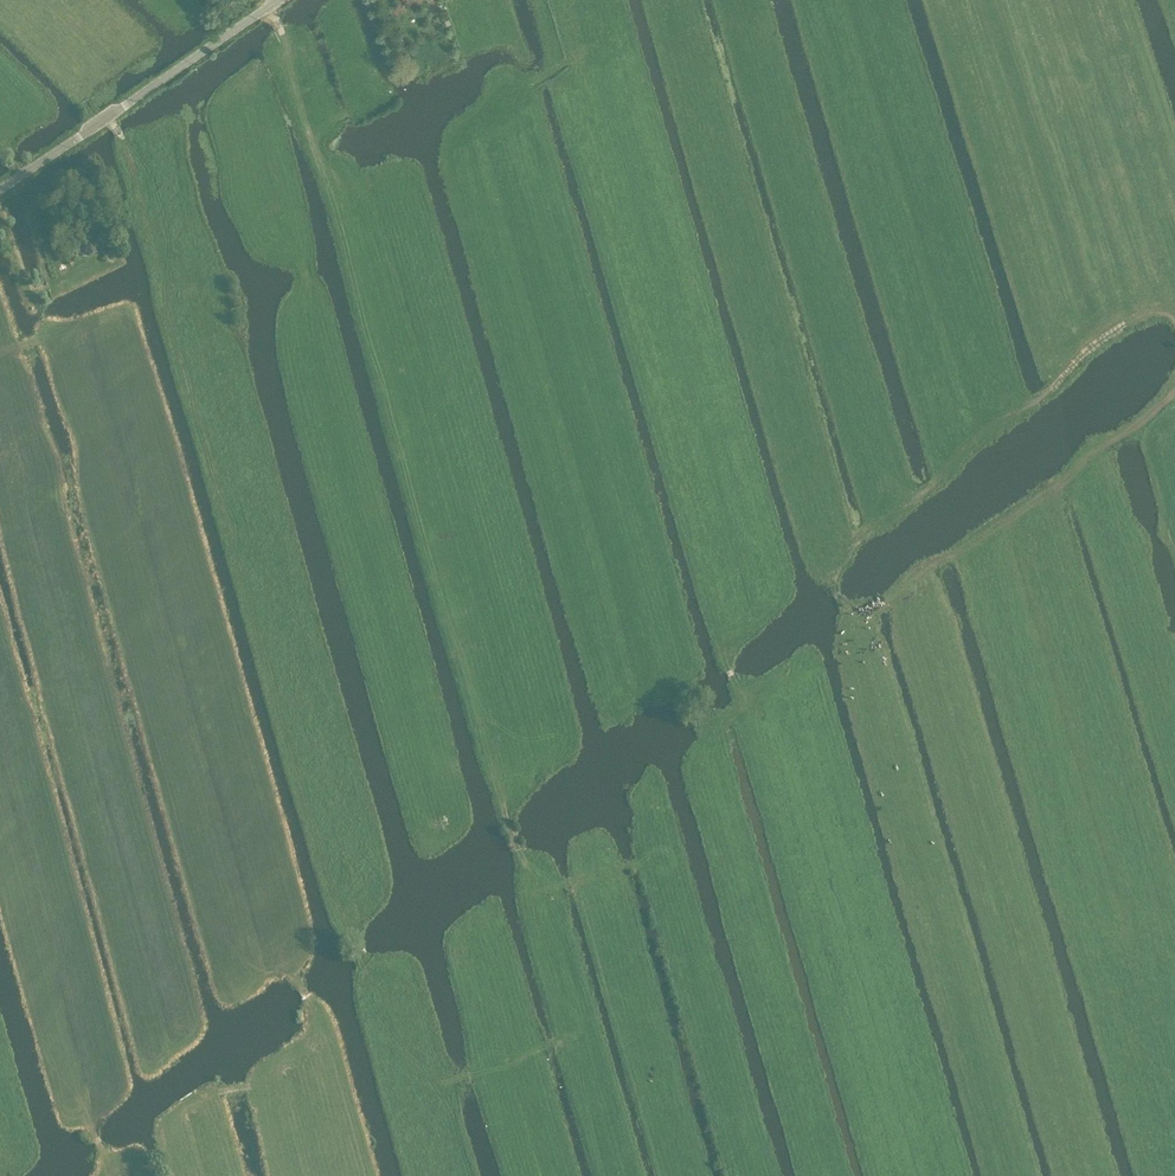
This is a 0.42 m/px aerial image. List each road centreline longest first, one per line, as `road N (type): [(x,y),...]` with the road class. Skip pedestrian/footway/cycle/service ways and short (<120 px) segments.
road 1 (track): [(843,607),(653,0)]
road 2 (track): [(843,607),(867,617),(1037,505),(1174,393)]
road 3 (track): [(1174,323),(1130,251),(1052,0)]
road 4 (track): [(0,351),(107,320),(132,346),(192,528)]
road 5 (tertiary): [(277,0),(0,187)]

